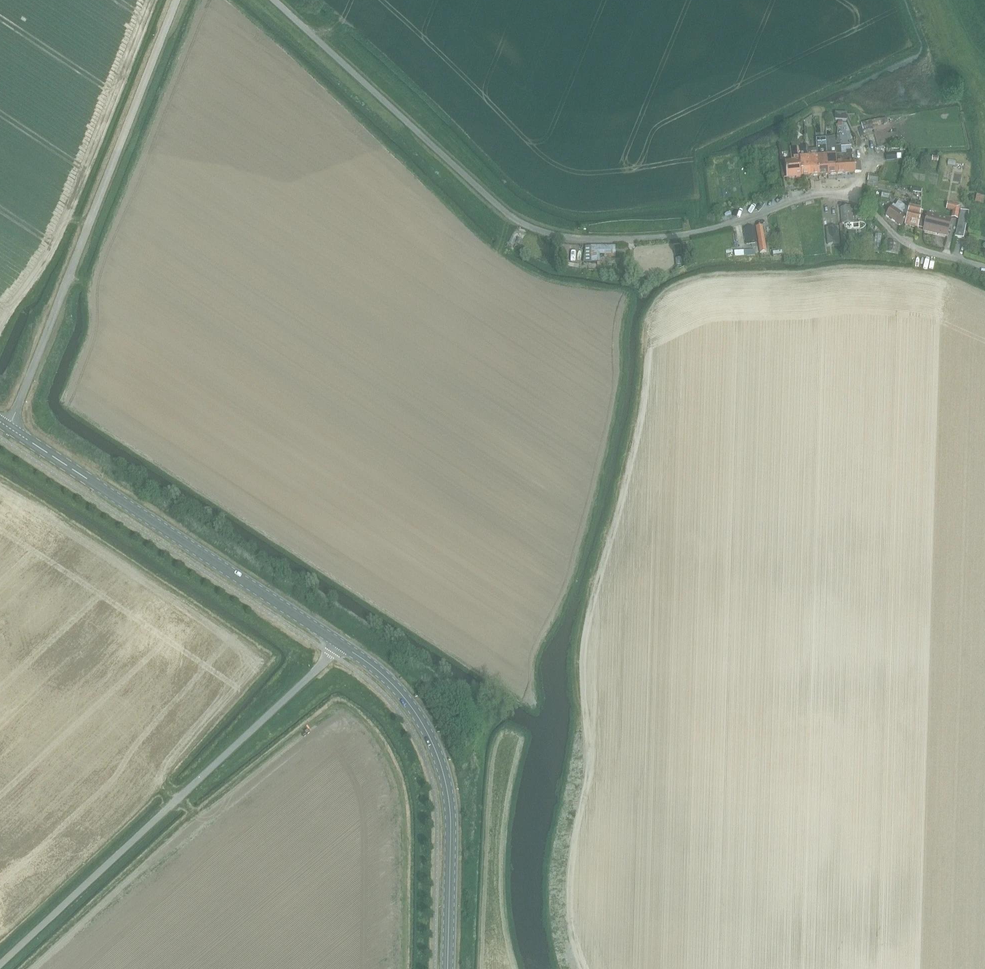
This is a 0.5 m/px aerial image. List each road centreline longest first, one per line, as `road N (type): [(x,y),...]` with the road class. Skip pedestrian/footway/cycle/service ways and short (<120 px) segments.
road 1 (unclassified): [(984,266),(899,239),(840,194),(651,237),(594,240),(533,228),(508,215),(273,0)]
road 2 (unclassified): [(0,968),(339,643)]
road 3 (unclassified): [(9,428),(177,0)]
road 4 (secondary): [(339,643),(9,428)]
road 5 (secondary): [(446,968),(450,810),(433,741),(379,672),(339,643)]

